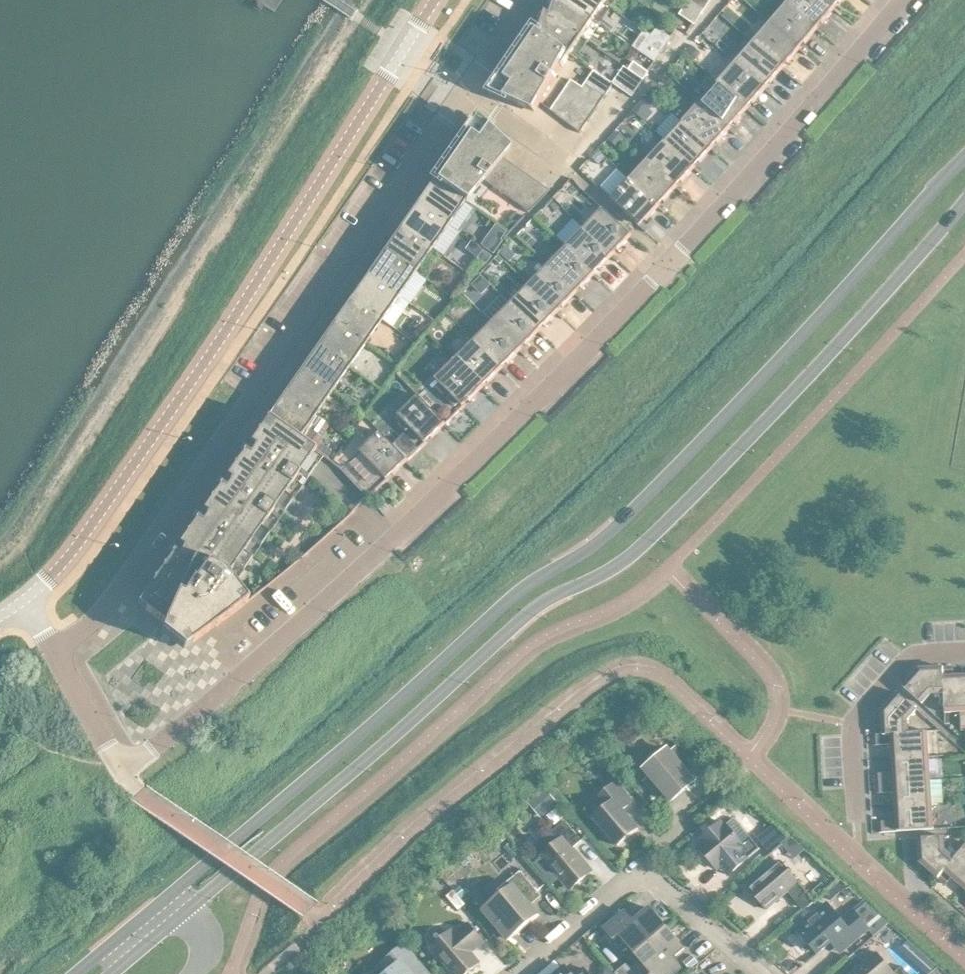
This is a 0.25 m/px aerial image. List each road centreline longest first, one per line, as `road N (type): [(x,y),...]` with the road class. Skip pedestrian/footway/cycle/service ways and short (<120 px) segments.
road 1 (residential): [(57,642),(126,763),(444,488),(900,0)]
road 2 (secondary): [(964,154),(606,532),(511,591),(410,687),(69,973)]
road 3 (secondary): [(103,973),(539,598),(624,554),(676,507),(964,199)]
road 4 (tertiary): [(29,593),(76,546),(251,297),(434,0)]
road 5 (residential): [(57,642),(98,612),(465,83)]
road 6 (residential): [(771,973),(648,868),(509,973)]
road 7 (residential): [(964,639),(921,643),(852,713),(859,804)]
road 8 (residential): [(465,83),(564,151),(614,97)]

